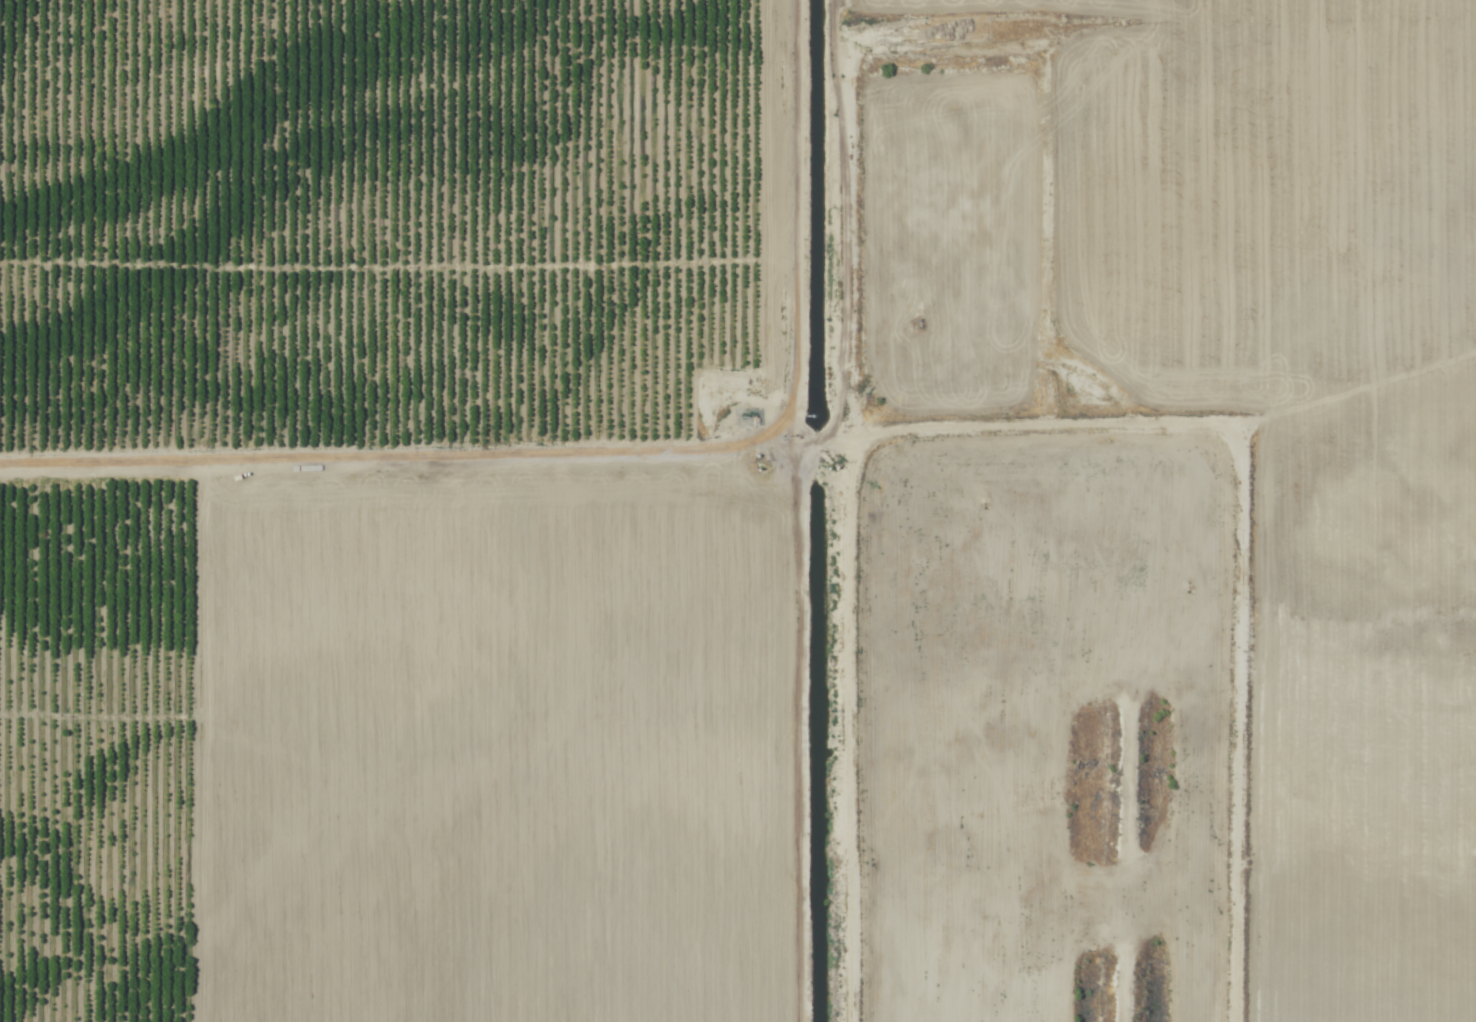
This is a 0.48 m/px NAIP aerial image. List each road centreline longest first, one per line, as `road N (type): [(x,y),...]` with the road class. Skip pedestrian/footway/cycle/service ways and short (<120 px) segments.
road 1 (track): [(832,1021),(827,0)]

